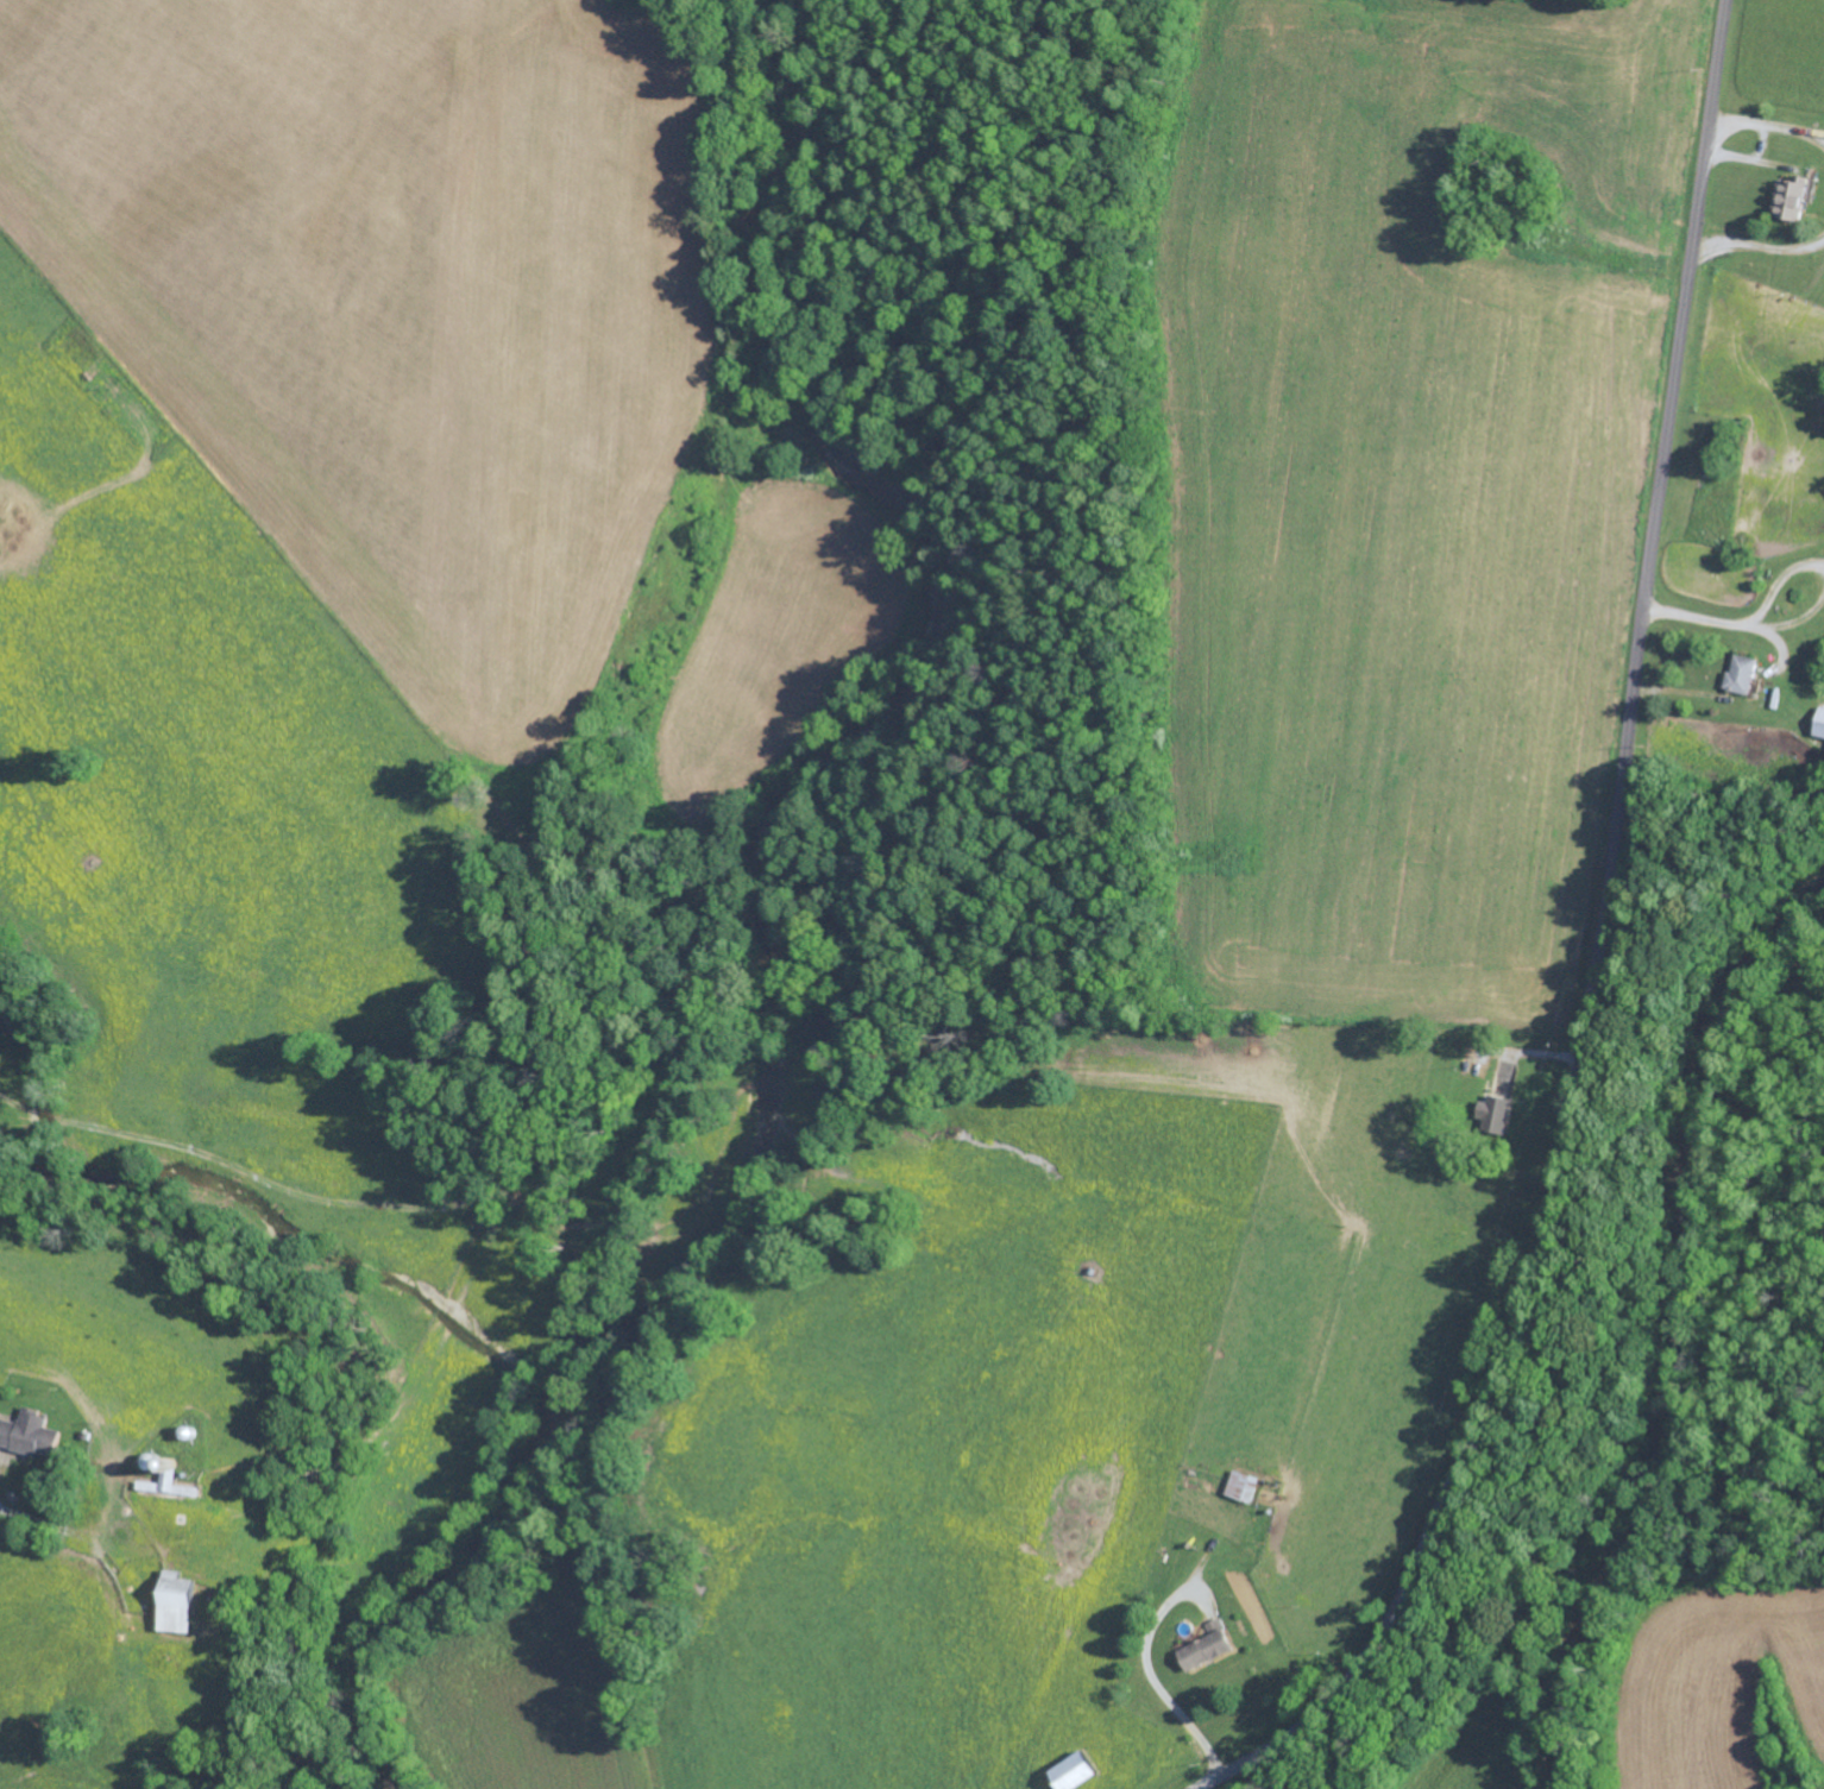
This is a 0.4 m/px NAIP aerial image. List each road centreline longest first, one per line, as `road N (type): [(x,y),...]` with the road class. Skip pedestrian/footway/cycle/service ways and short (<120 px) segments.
road 1 (residential): [(1191,1788),(1297,1725),(1373,1642),(1444,1500),(1540,1246),(1580,1072),(1725,0)]

